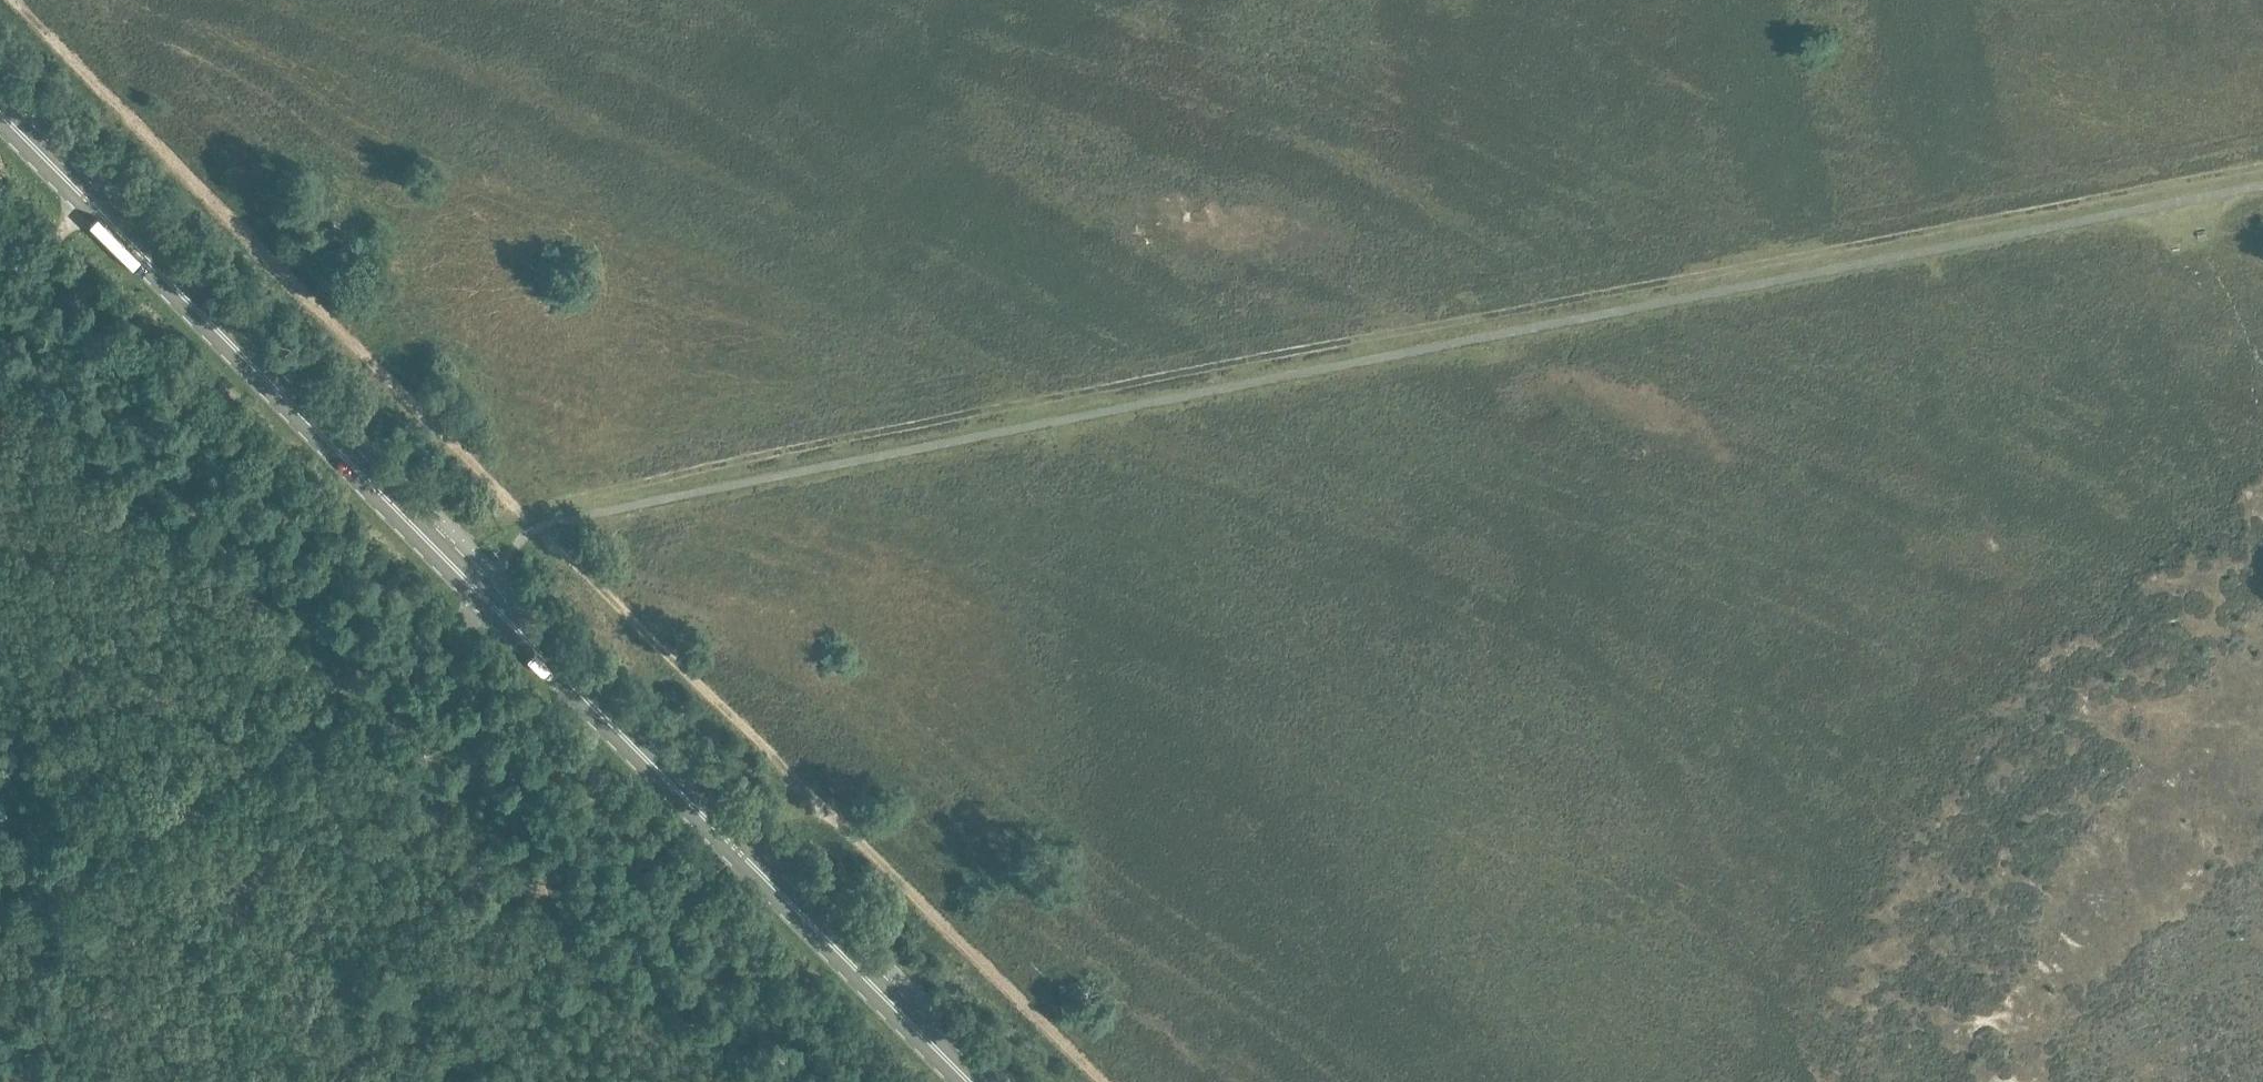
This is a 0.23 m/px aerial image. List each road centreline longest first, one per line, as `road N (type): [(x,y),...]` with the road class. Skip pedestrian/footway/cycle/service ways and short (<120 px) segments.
road 1 (track): [(450,562),(500,525),(564,507),(1056,400),(2262,169)]
road 2 (primary): [(970,1081),(0,111)]
road 3 (track): [(16,0),(466,450),(518,520),(597,585),(818,804)]
road 4 (track): [(0,897),(393,674),(488,600)]
road 5 (track): [(418,1081),(554,1001),(715,869),(818,804)]
road 6 (track): [(818,804),(1100,1081)]
road 7 (track): [(0,294),(109,185)]

